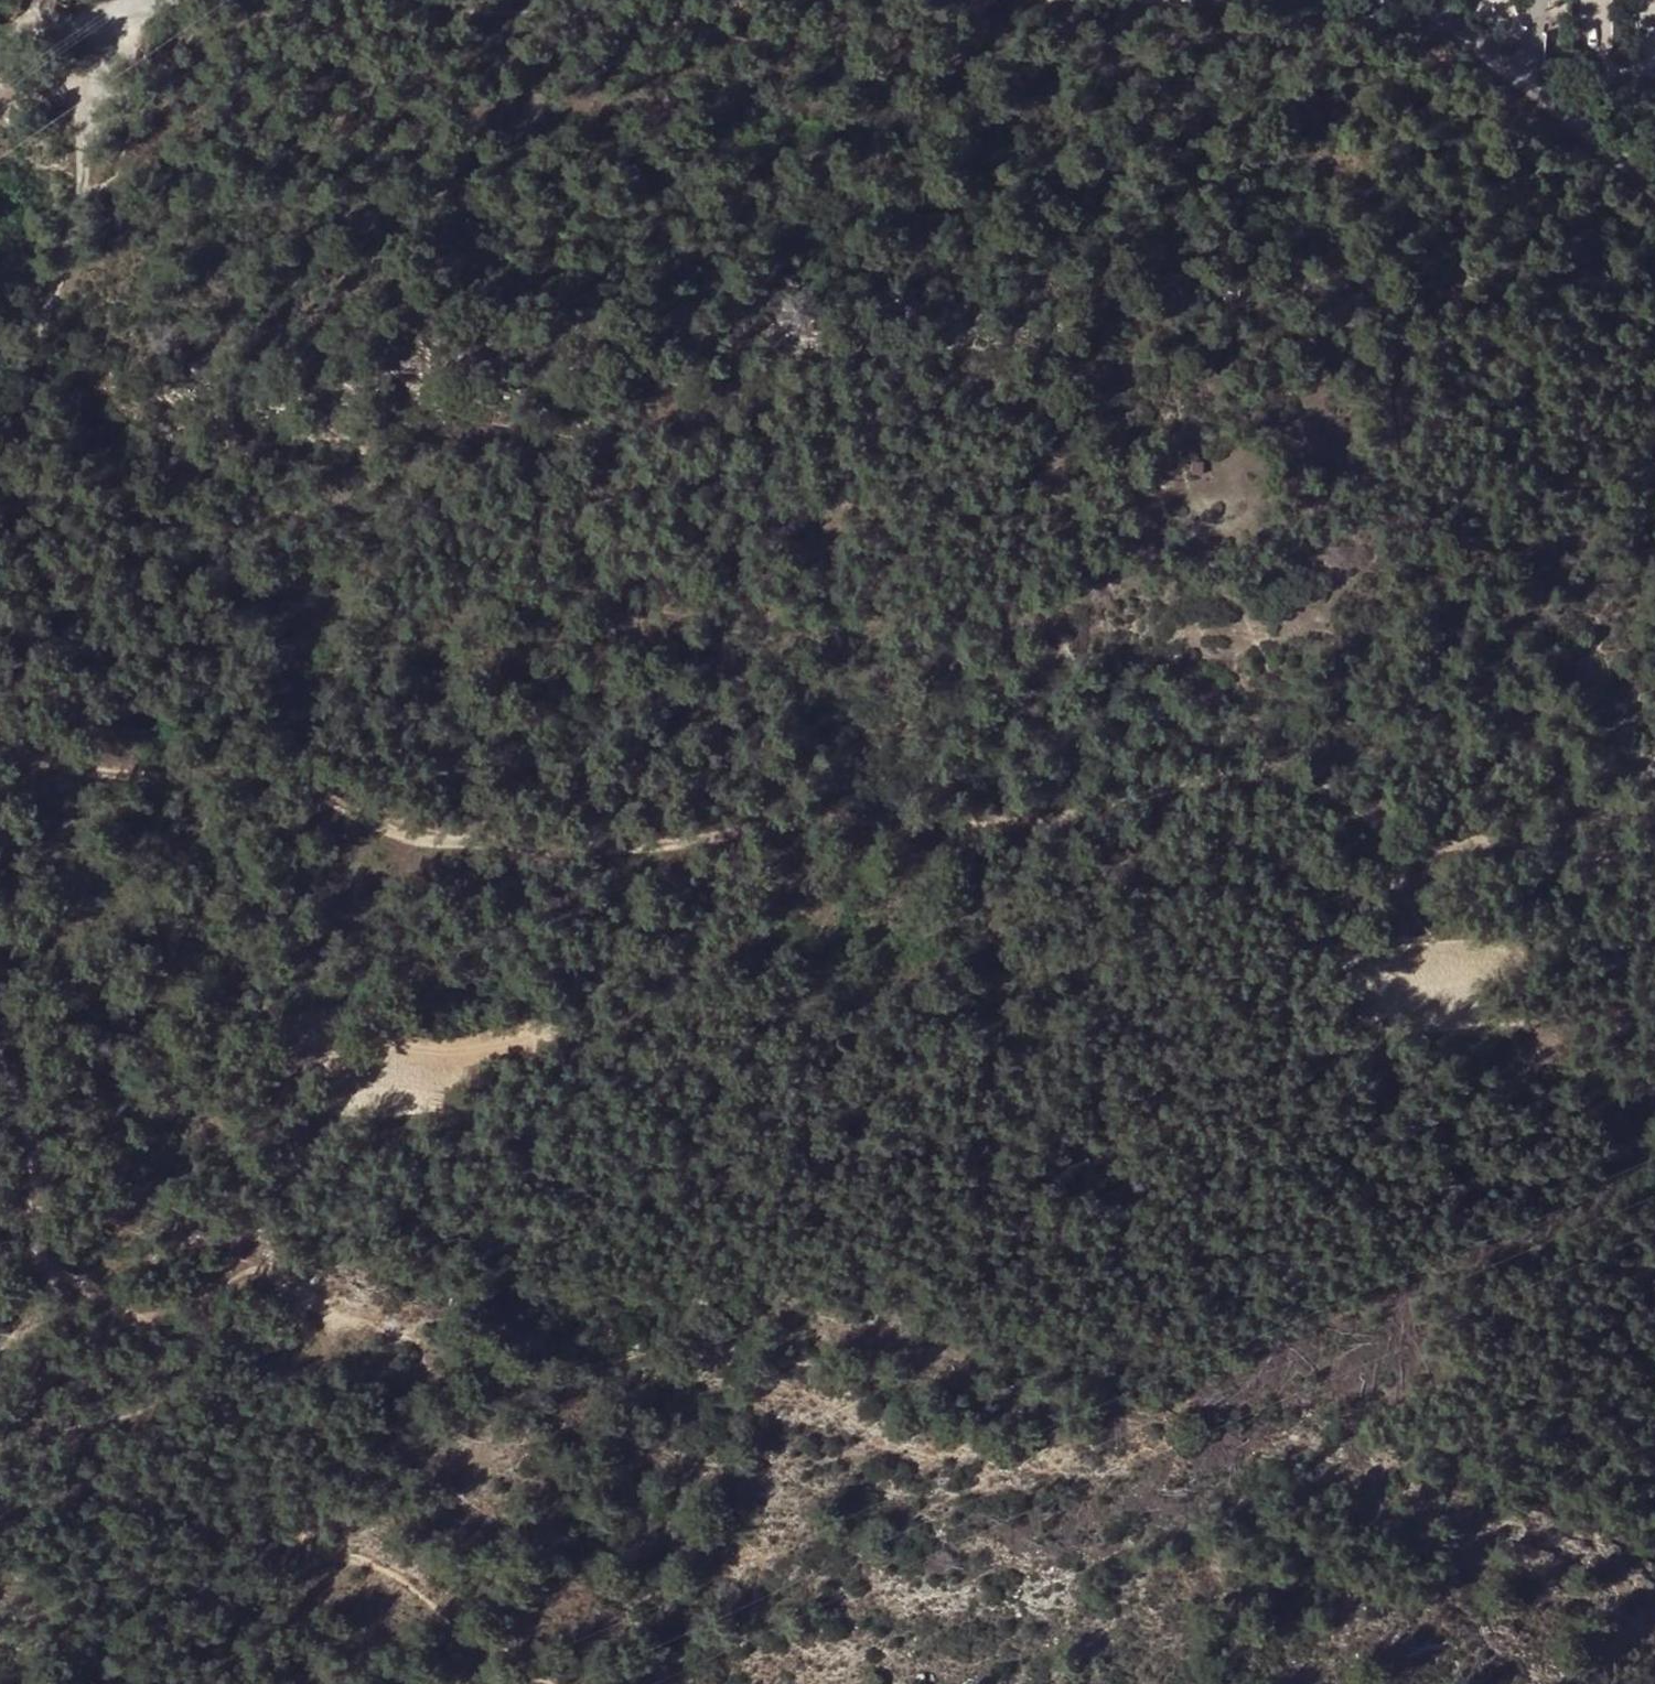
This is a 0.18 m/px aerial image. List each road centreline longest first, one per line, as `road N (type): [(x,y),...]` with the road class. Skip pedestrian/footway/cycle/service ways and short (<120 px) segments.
road 1 (unclassified): [(1654,186),(1517,73),(1399,0)]
road 2 (unclassified): [(120,12),(0,34)]

